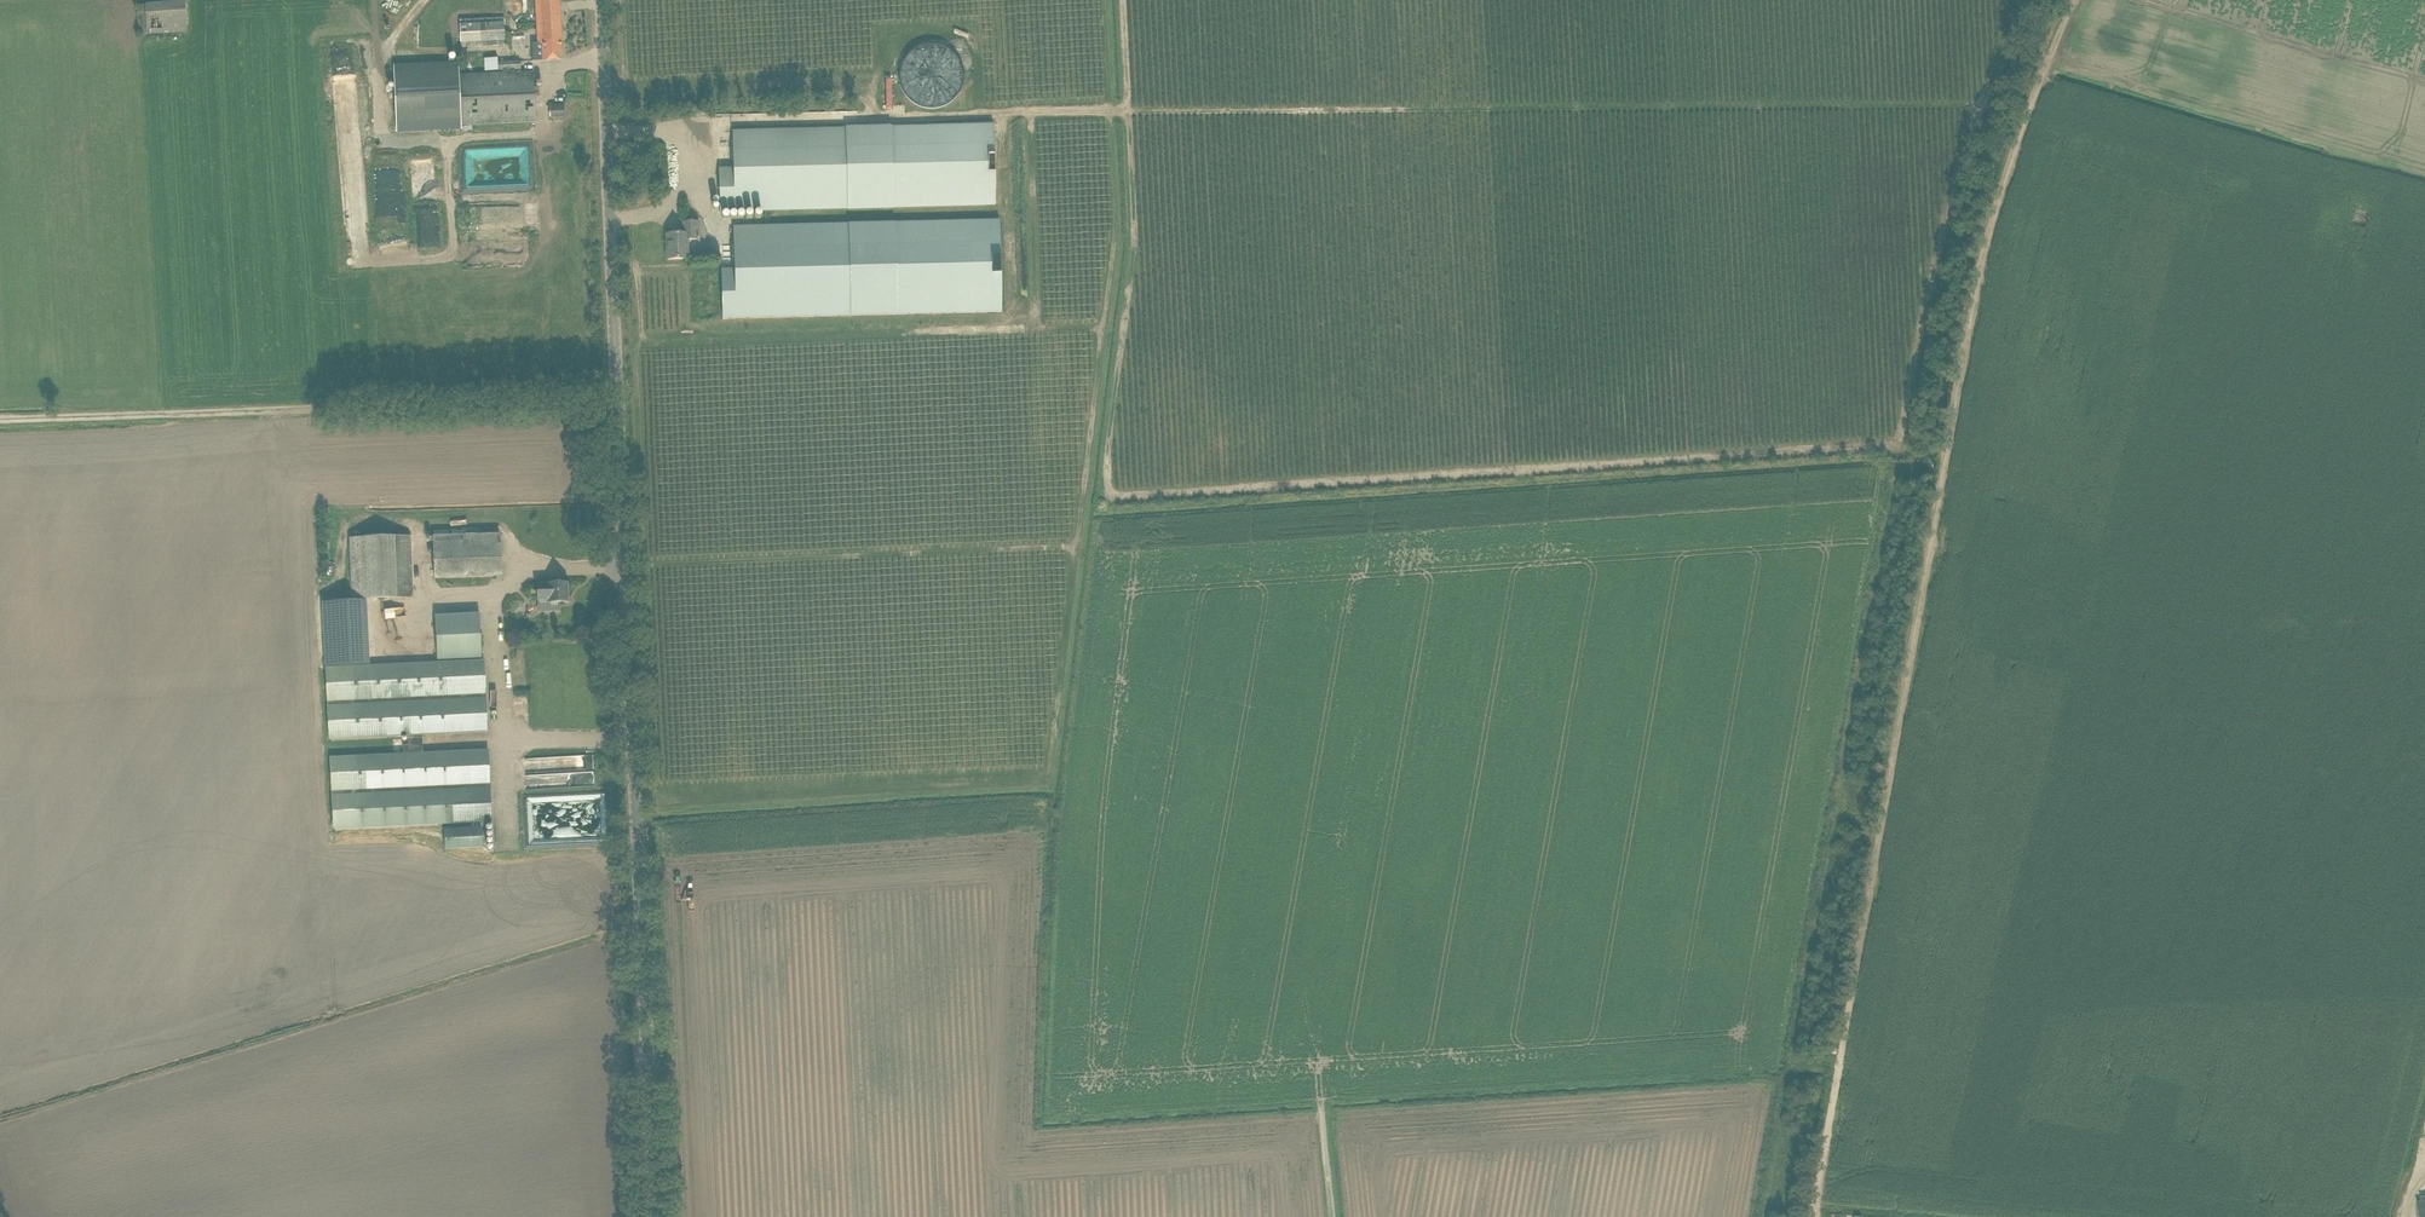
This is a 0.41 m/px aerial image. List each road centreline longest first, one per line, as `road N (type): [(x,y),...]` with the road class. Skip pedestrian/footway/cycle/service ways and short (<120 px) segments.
road 1 (unclassified): [(659,1216),(602,0)]
road 2 (track): [(620,399),(0,422)]

